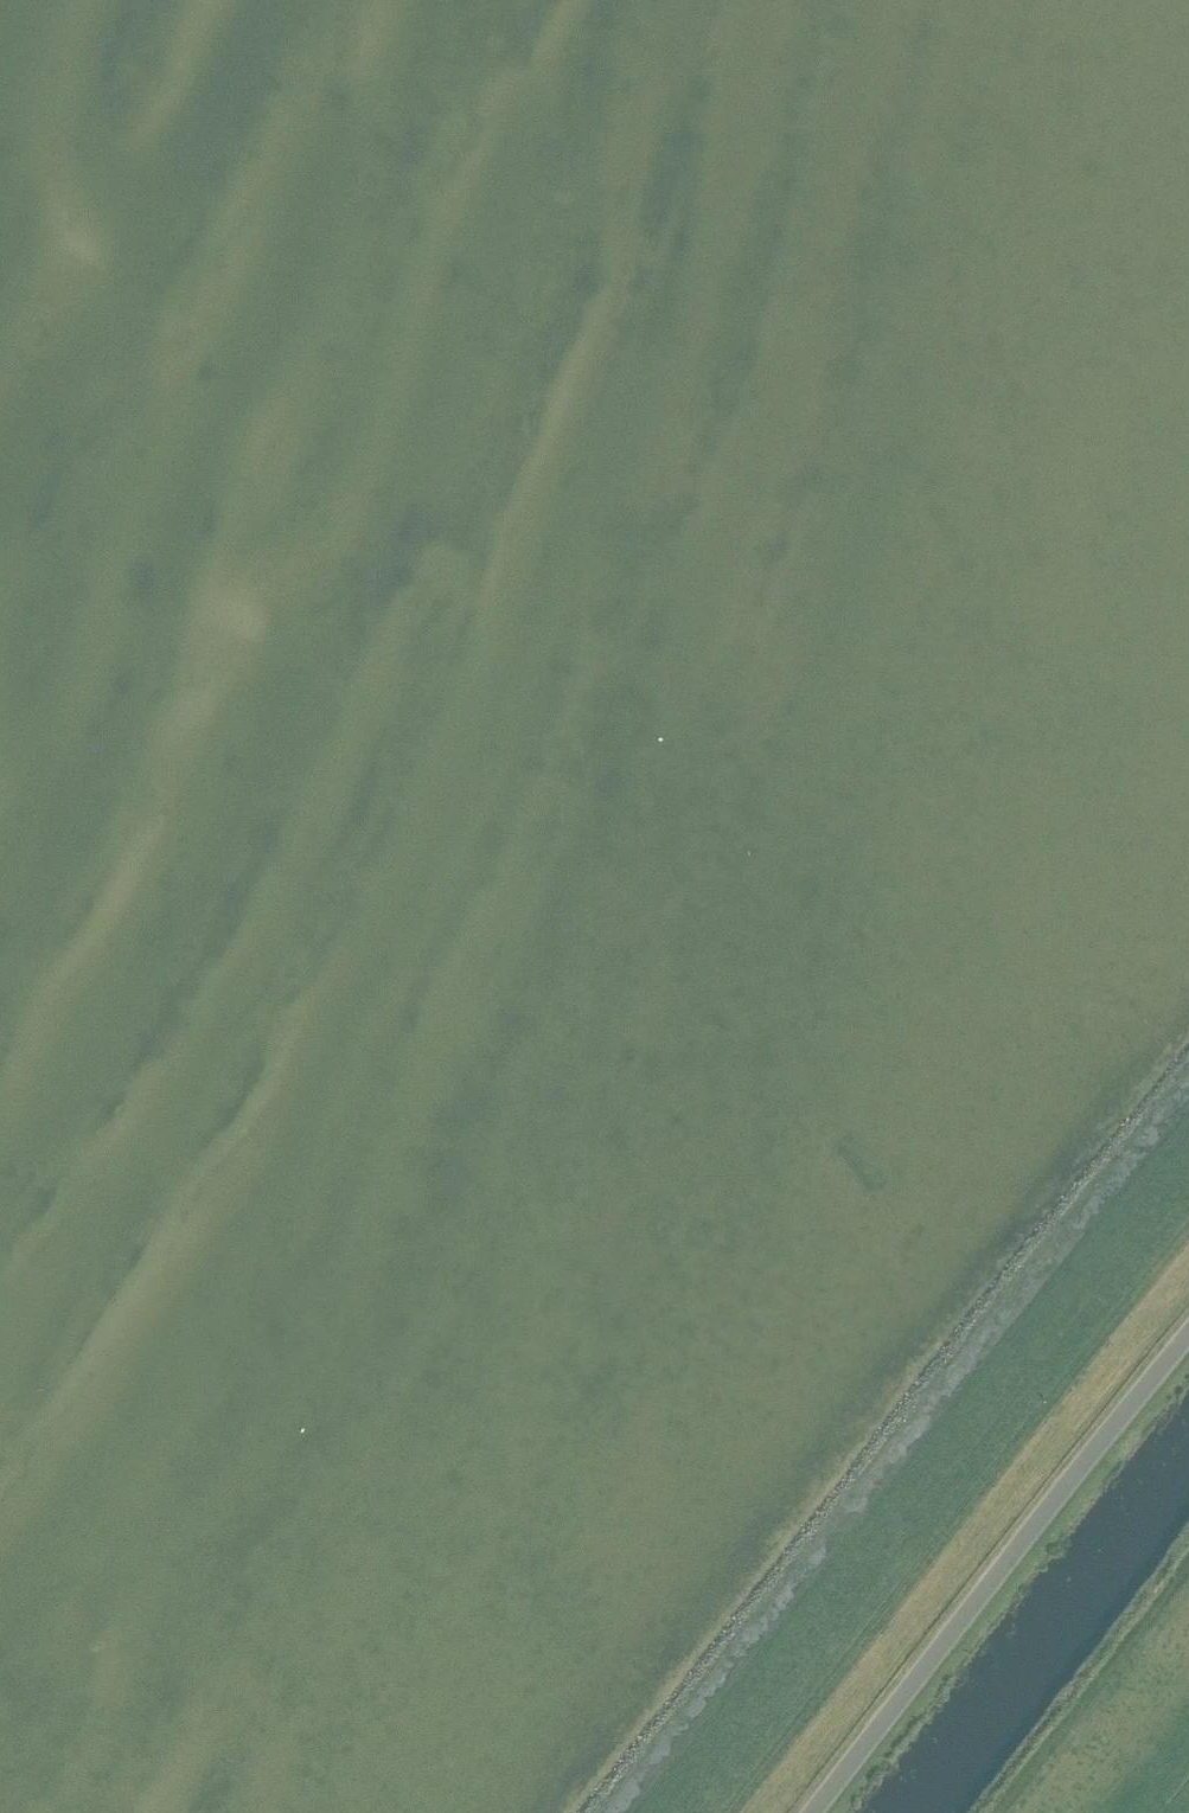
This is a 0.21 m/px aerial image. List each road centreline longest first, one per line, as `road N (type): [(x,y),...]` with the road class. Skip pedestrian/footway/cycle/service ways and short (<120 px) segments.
road 1 (tertiary): [(810,1812),(1188,1336)]

